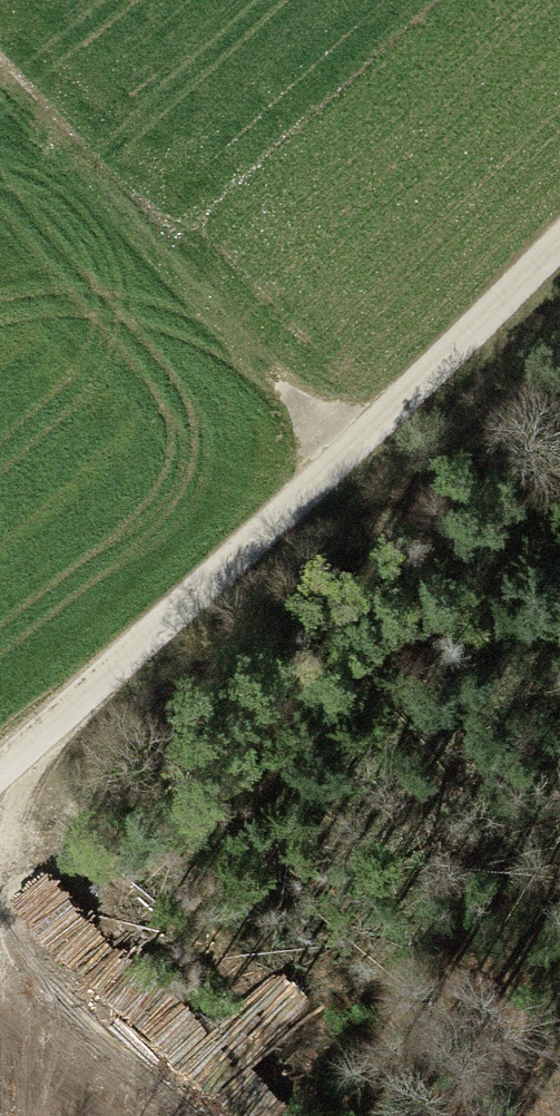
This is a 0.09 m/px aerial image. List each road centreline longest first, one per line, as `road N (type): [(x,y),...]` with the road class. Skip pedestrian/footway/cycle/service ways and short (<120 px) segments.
road 1 (track): [(559,243),(0,775)]
road 2 (track): [(340,455),(0,80)]
road 3 (track): [(0,1029),(128,1115)]

